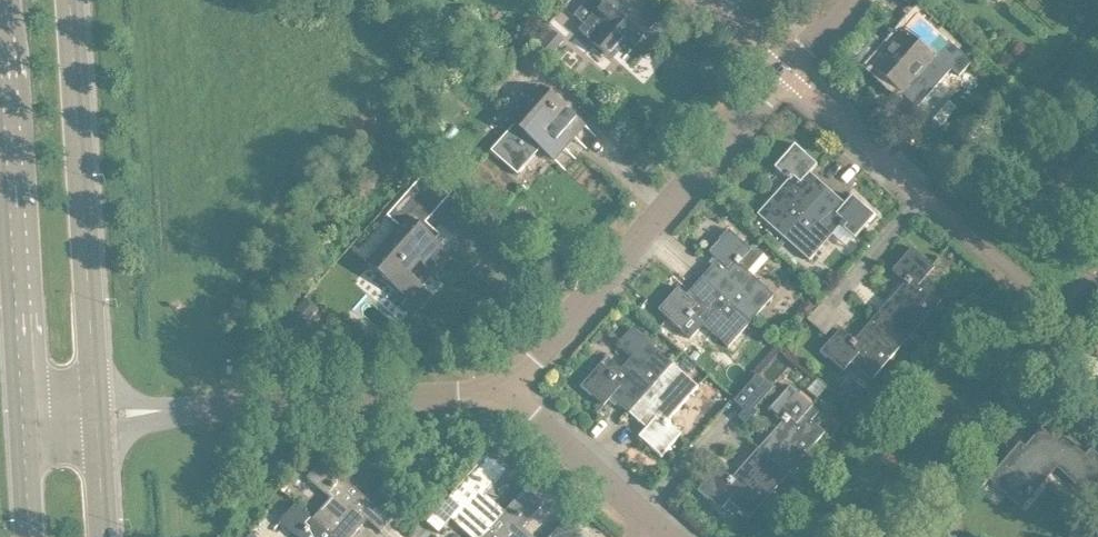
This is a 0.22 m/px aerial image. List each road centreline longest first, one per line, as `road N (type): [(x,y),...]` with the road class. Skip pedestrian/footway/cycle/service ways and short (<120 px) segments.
road 1 (residential): [(504,389),(787,64)]
road 2 (secondary): [(98,413),(73,0)]
road 3 (residential): [(98,413),(504,389)]
road 4 (secondary): [(0,87),(20,415)]
road 5 (residential): [(658,527),(504,389)]
road 6 (residential): [(787,64),(926,194)]
road 7 (secondary): [(106,536),(98,413)]
road 8 (secondary): [(20,415),(28,536)]

